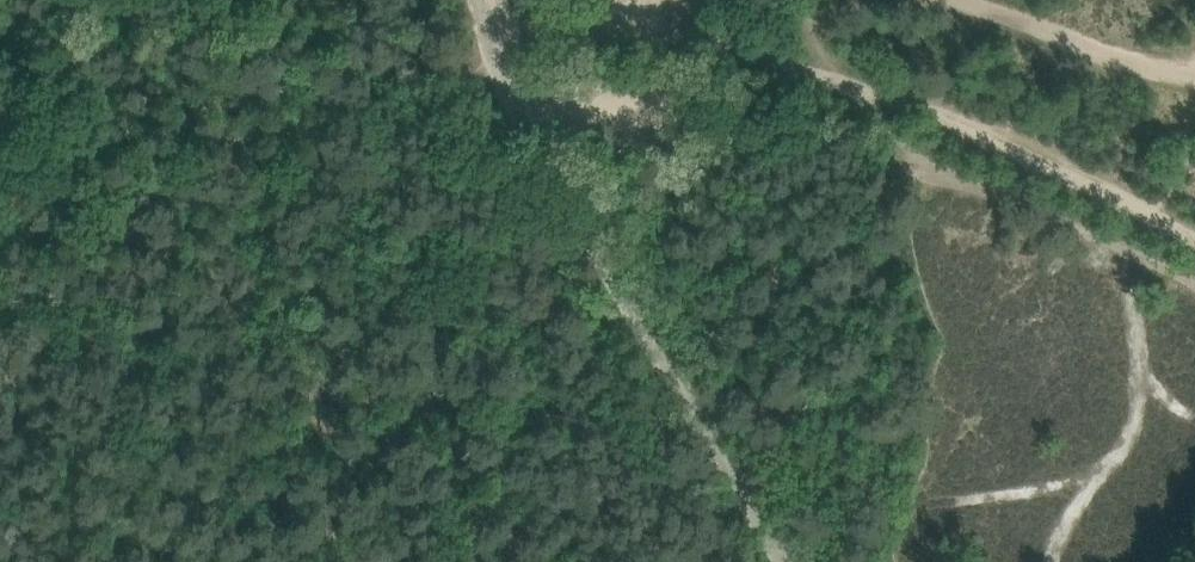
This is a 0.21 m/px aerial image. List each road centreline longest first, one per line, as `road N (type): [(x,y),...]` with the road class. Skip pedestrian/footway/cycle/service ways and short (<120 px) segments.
road 1 (unclassified): [(779,561),(567,220),(505,97),(475,0)]
road 2 (track): [(886,103),(723,40),(603,34),(479,14)]

